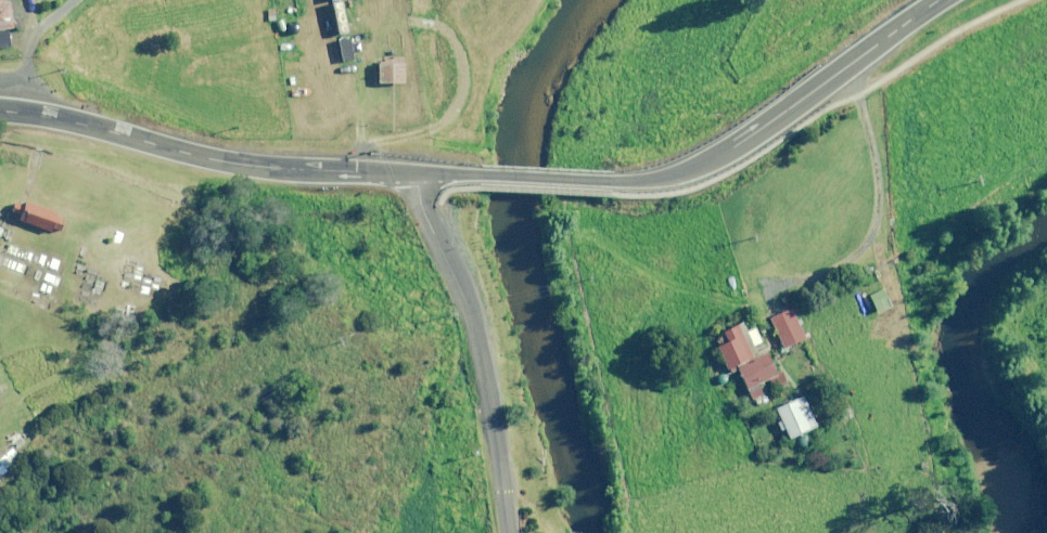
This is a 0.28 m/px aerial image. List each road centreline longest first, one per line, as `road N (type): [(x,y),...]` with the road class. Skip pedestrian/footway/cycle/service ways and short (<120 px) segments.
road 1 (primary): [(0,112),(42,115),(236,164),(410,173)]
road 2 (residential): [(410,173),(475,330),(507,532)]
road 3 (primary): [(410,173),(636,182),(695,168),(741,145)]
road 4 (primary): [(943,0),(741,145)]

